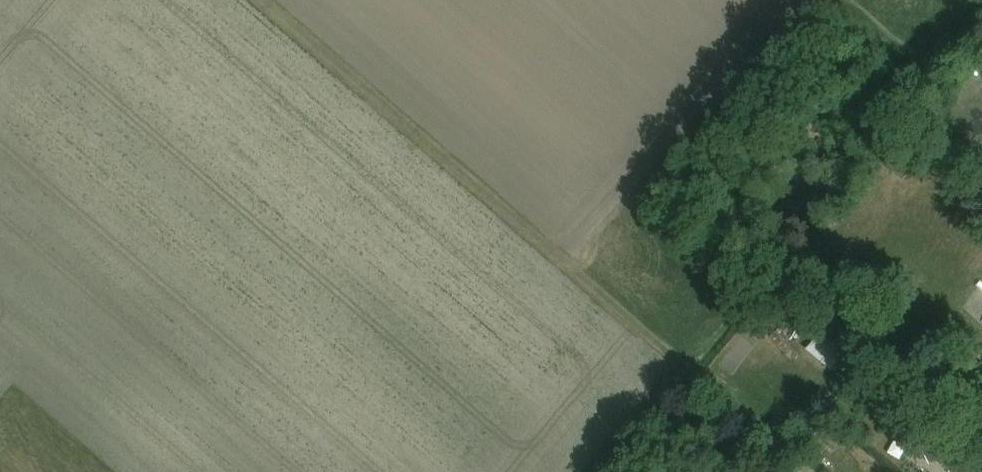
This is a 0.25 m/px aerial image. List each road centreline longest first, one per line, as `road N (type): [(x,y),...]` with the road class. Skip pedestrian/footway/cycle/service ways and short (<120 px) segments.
road 1 (track): [(811,471),(262,0)]

